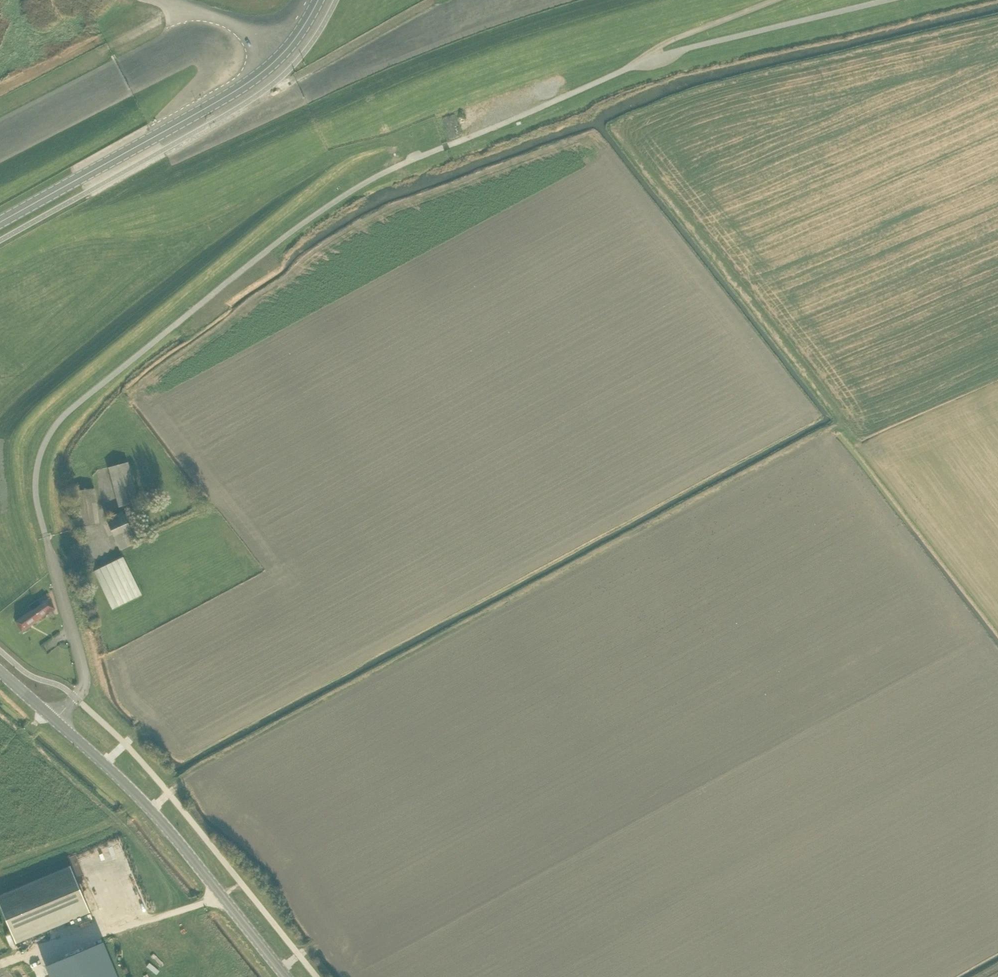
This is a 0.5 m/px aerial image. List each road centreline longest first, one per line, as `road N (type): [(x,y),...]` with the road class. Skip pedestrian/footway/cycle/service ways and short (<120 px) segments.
road 1 (primary): [(0,222),(241,88),(290,47),(319,0)]
road 2 (primary): [(286,976),(149,809),(55,720)]
road 3 (unclassified): [(55,720),(84,681),(46,538)]

